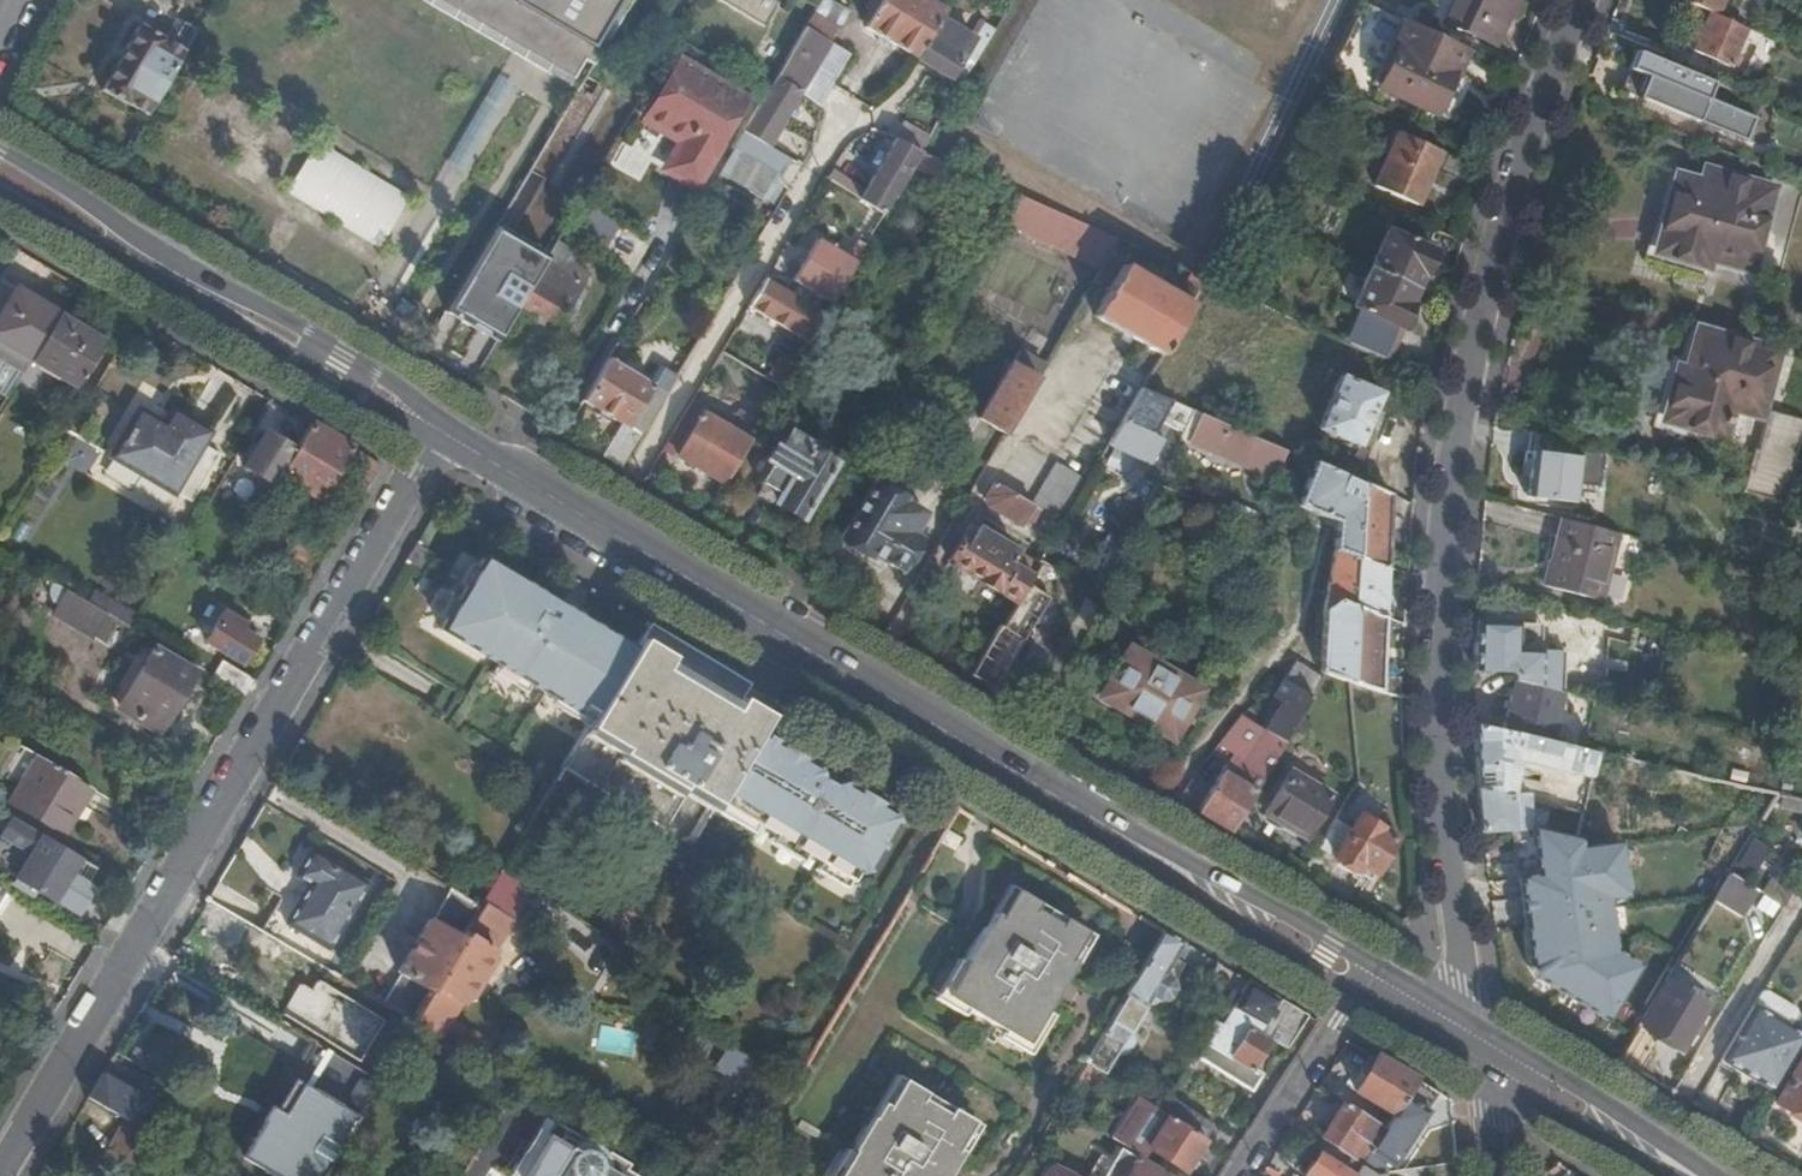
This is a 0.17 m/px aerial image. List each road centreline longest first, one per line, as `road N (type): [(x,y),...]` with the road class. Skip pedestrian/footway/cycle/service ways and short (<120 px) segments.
road 1 (unclassified): [(1588,0),(1493,247),(1461,396),(1443,541),(1448,831),(1469,1021)]
road 2 (residential): [(2,1175),(441,432)]
road 3 (secondary): [(601,527),(1146,852)]
road 4 (secondary): [(441,432),(392,386),(0,148)]
road 5 (secondary): [(0,192),(379,410),(441,432)]
road 6 (residential): [(601,527),(838,124)]
road 7 (secondary): [(1707,1175),(1469,1021)]
road 8 (secondary): [(1374,966),(1274,909),(1146,852)]
road 9 (secondary): [(1146,852),(1245,933),(1353,1000)]
road 10 (secondary): [(1478,1073),(1573,1130),(1681,1175)]
road 11 (residential): [(1240,1175),(1353,1000)]
road 12 (secondary): [(441,432),(601,527)]
road 13 (secondary): [(1353,1000),(1478,1073)]

